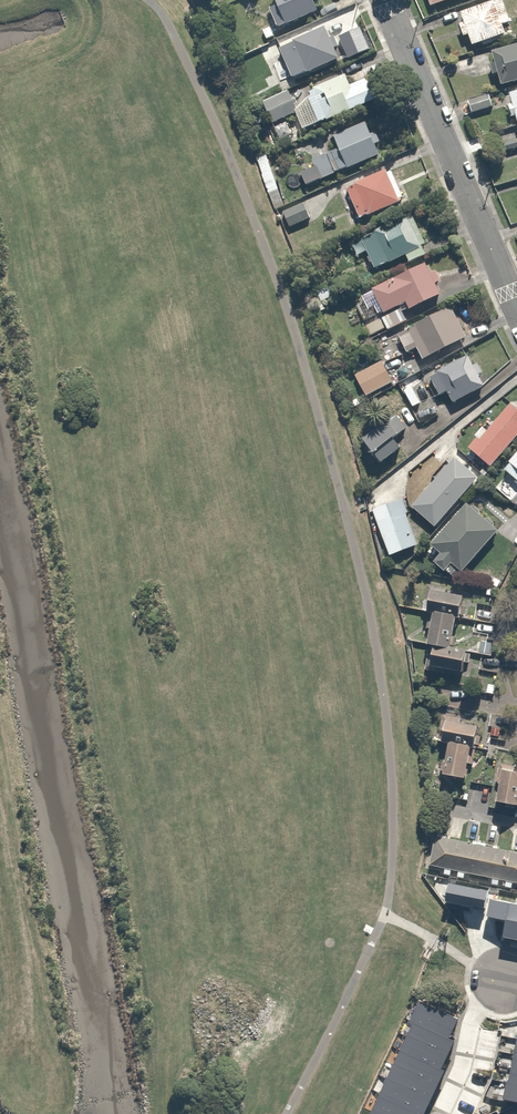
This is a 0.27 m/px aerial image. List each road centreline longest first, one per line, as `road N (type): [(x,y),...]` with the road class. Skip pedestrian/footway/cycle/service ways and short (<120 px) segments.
road 1 (residential): [(516,309),(384,0)]

